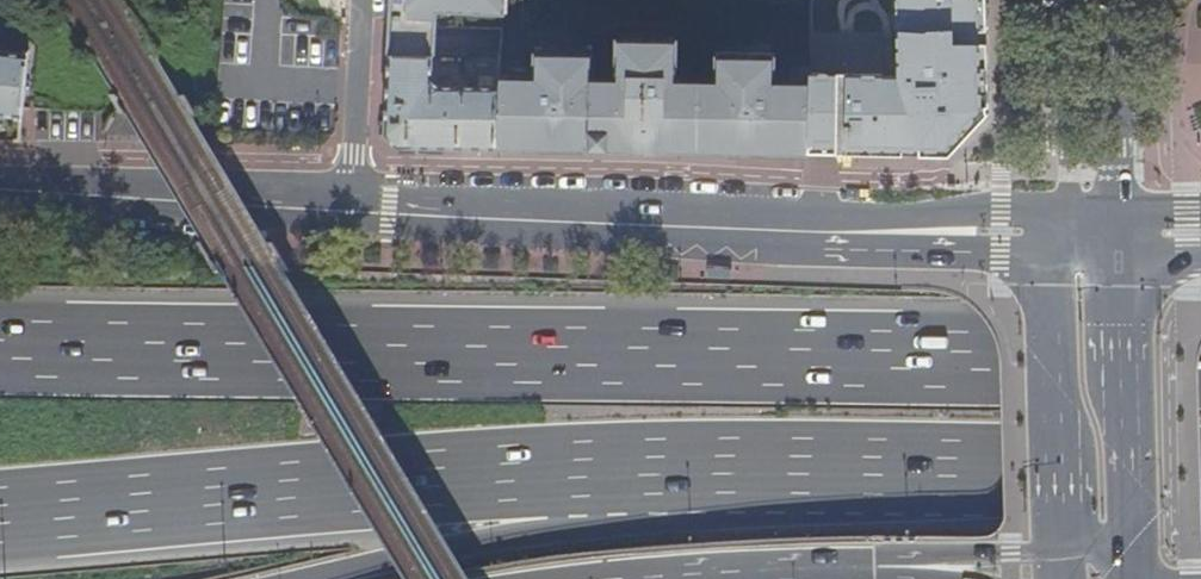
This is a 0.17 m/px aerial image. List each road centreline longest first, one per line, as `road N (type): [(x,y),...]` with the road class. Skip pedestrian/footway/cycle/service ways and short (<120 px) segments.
road 1 (motorway): [(1200,365),(0,348)]
road 2 (motorway): [(0,515),(517,472),(783,465)]
road 3 (motorway): [(311,578),(783,465)]
road 4 (secondary): [(835,231),(355,210)]
road 5 (motorway): [(783,465),(1200,472)]
road 6 (secondary): [(355,210),(0,190)]
road 7 (secondary): [(1057,252),(1064,548)]
road 8 (secondary): [(1132,512),(1124,253)]
road 9 (secondary): [(1070,209),(969,208),(835,231)]
road 10 (primary): [(682,574),(906,568)]
road 11 (secondary): [(835,231),(948,252),(1057,252)]
road 12 (residential): [(355,210),(360,0)]
road 13 (residential): [(1064,0),(1070,209)]
road 14 (secondary): [(1123,209),(1118,0)]
road 15 (primary): [(906,568),(1064,548)]

